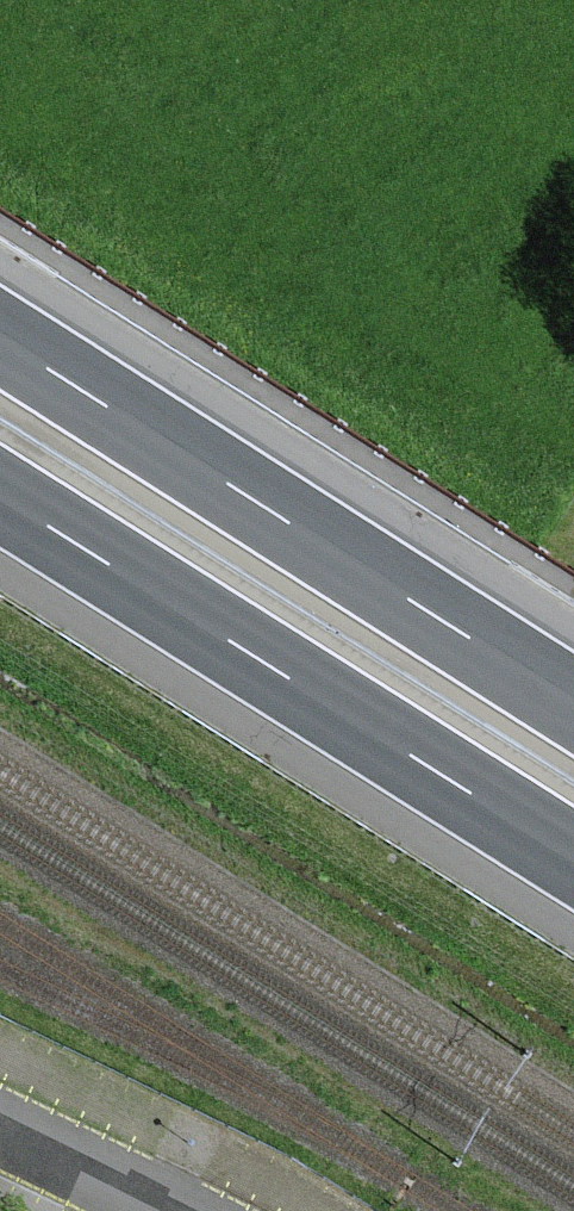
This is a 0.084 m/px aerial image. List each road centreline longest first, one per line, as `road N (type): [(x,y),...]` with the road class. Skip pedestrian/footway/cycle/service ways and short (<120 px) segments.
road 1 (motorway): [(573,703),(0,341)]
road 2 (motorway): [(0,499),(573,858)]

